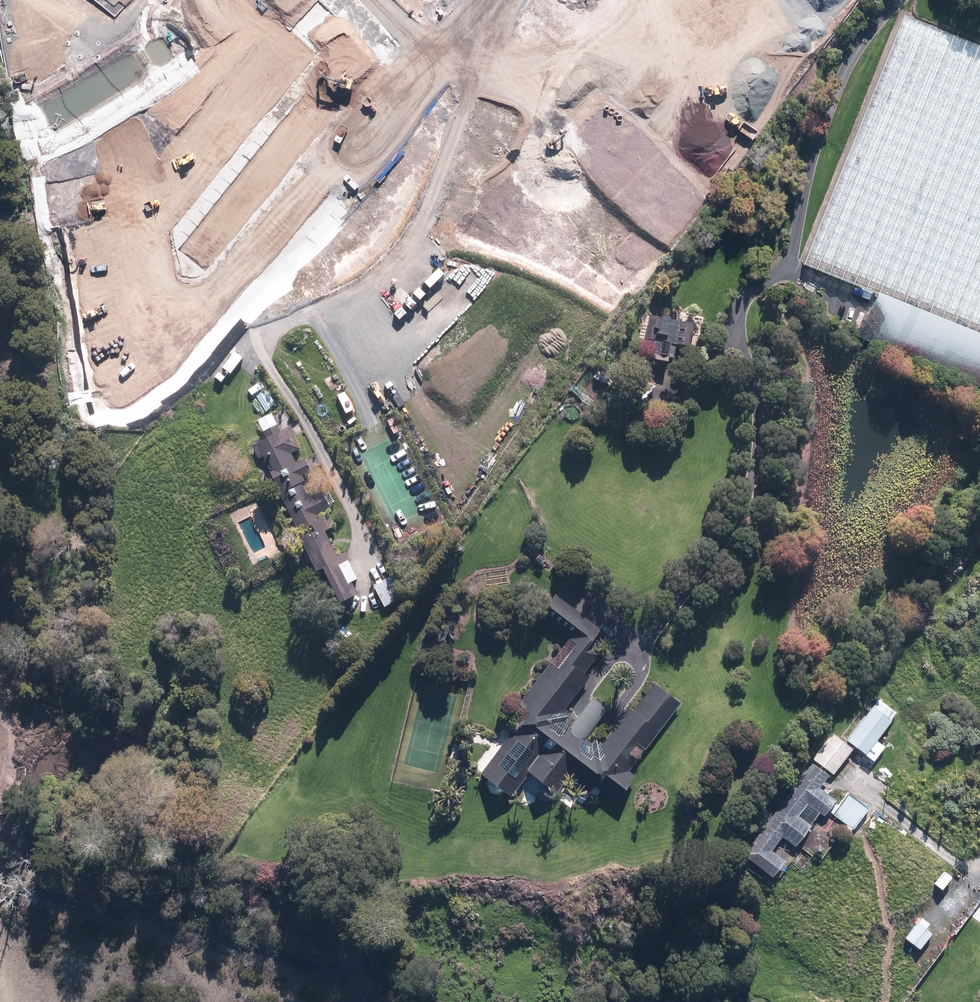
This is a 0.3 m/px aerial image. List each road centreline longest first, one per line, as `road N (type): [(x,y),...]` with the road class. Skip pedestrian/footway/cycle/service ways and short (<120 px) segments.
road 1 (track): [(575,704),(617,652),(655,633),(750,515),(758,416),(739,305),(796,239),(812,156),(843,71),(898,0)]
road 2 (residential): [(437,53),(574,189),(583,218),(577,247),(312,600)]
road 3 (track): [(375,569),(298,410),(254,343),(252,314),(262,287),(503,0)]
road 4 (residential): [(437,53),(192,350)]
road 5 (residential): [(130,42),(111,86),(148,177),(192,350)]
road 6 (residential): [(192,350),(225,528),(312,600)]
road 7 (track): [(606,724),(642,674),(642,654),(568,591)]
road 8 (track): [(846,775),(959,866),(979,868)]

